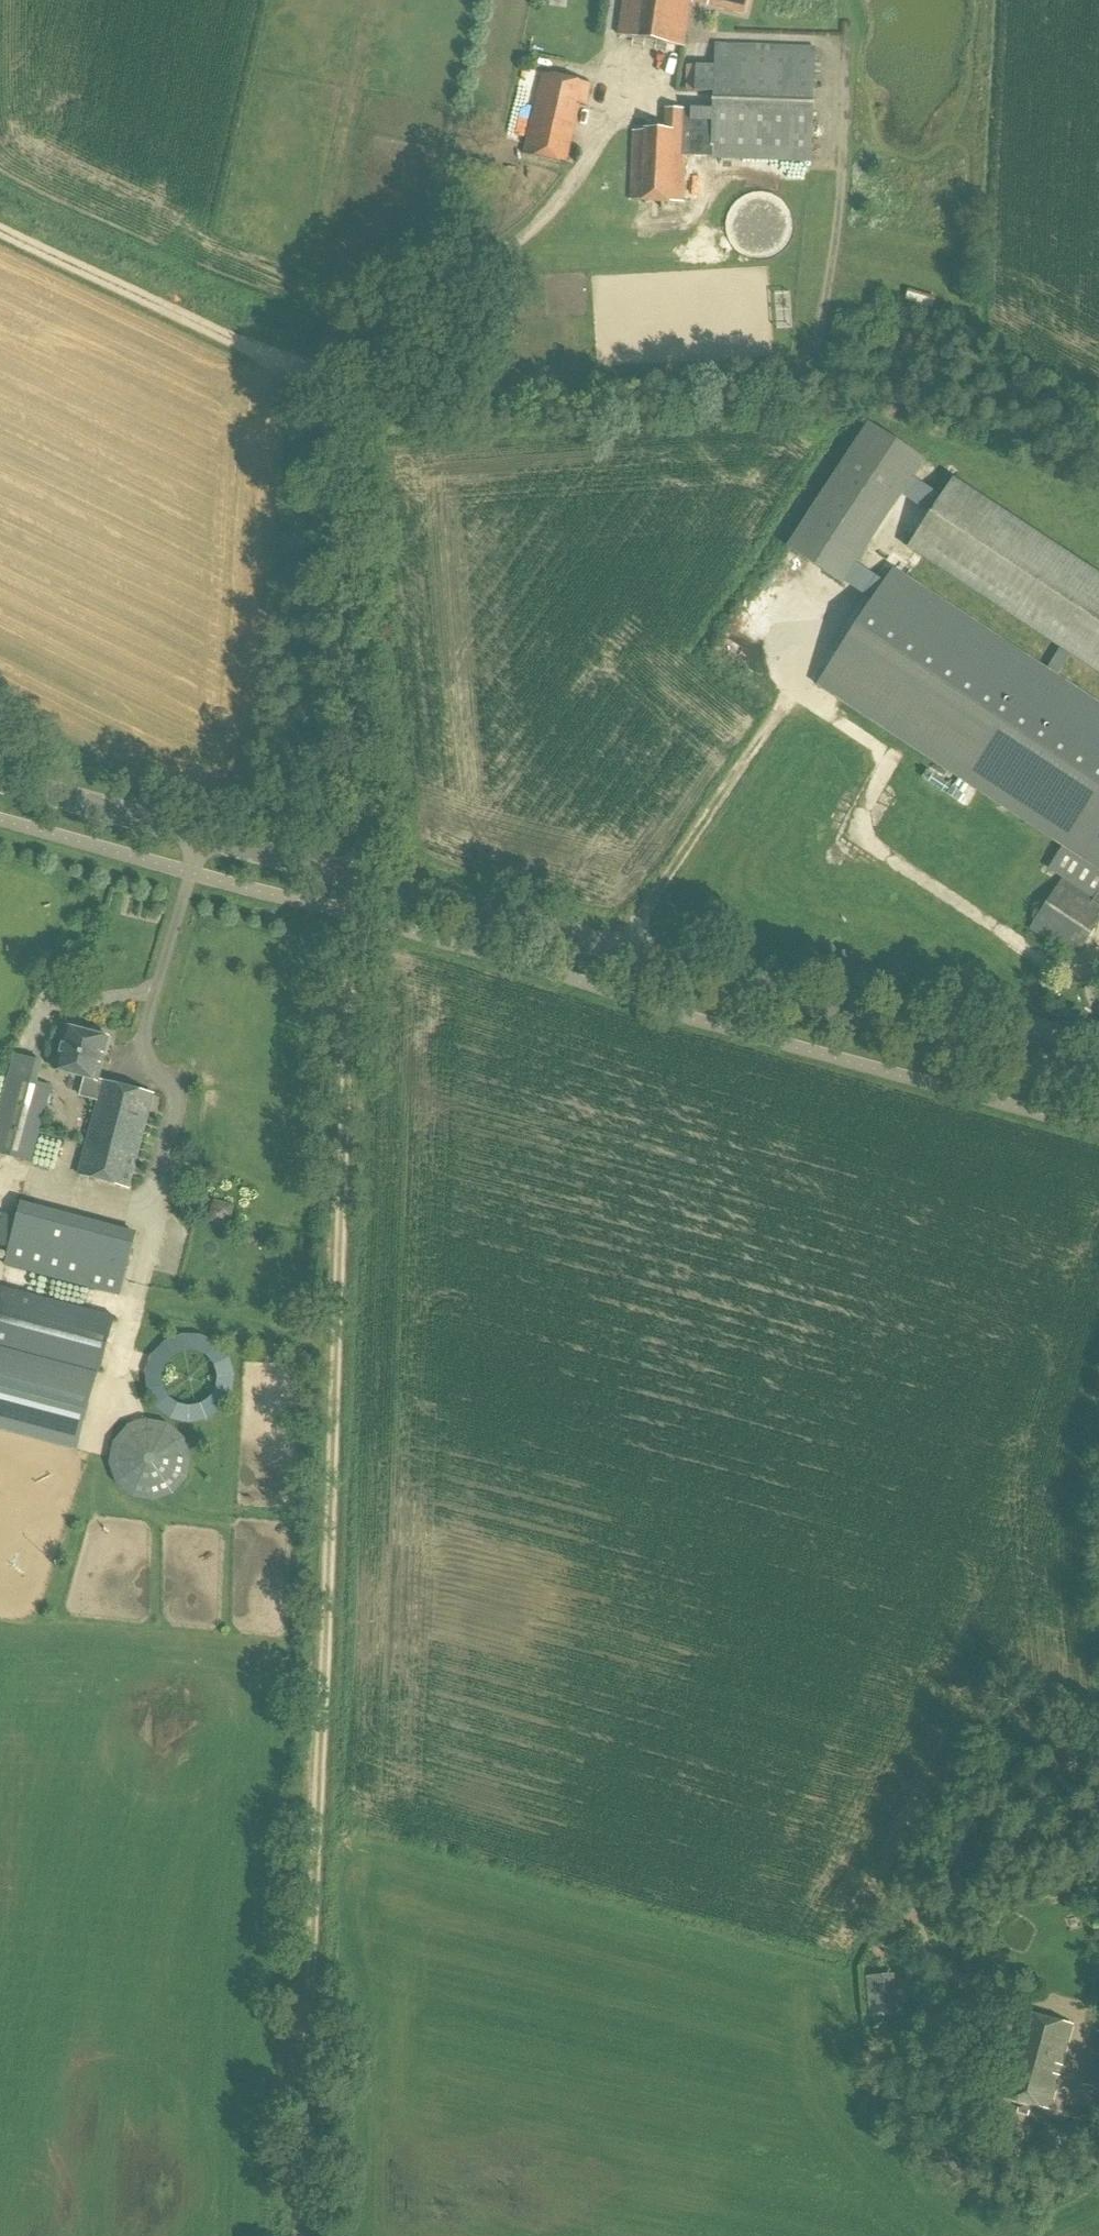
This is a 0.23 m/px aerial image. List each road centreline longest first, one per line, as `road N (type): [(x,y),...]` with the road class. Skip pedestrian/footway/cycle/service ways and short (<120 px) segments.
road 1 (track): [(304,2235),(360,976),(355,917)]
road 2 (secondary): [(1098,1085),(0,784)]

